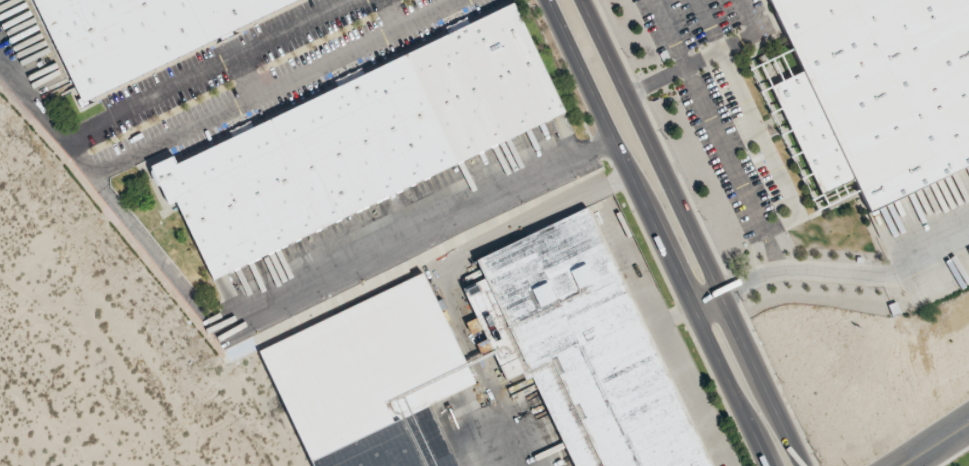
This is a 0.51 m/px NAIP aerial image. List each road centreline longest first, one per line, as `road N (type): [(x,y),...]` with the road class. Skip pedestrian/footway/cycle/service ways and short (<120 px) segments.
road 1 (secondary): [(804,465),(583,0)]
road 2 (secondary): [(550,0),(770,465)]

